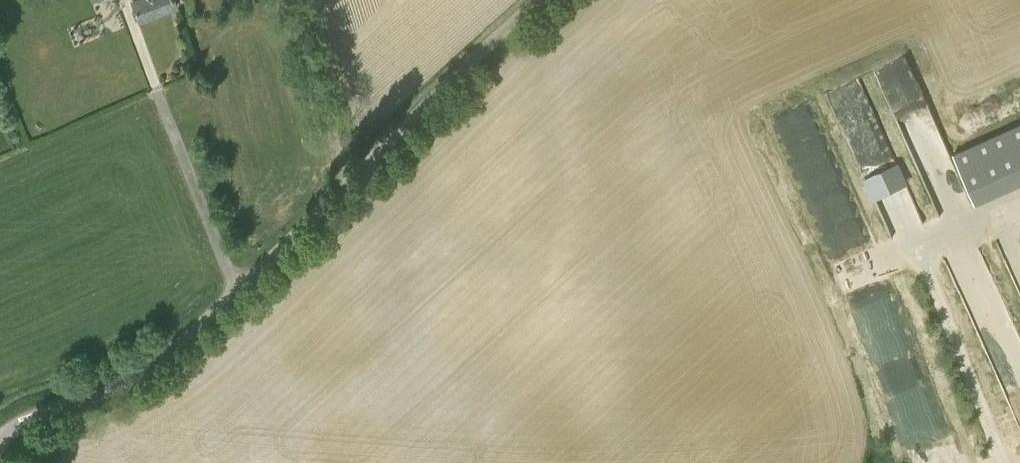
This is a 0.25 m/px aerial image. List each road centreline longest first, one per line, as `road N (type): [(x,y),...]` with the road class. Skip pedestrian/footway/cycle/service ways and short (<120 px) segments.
road 1 (unclassified): [(0,442),(169,361),(536,0)]

